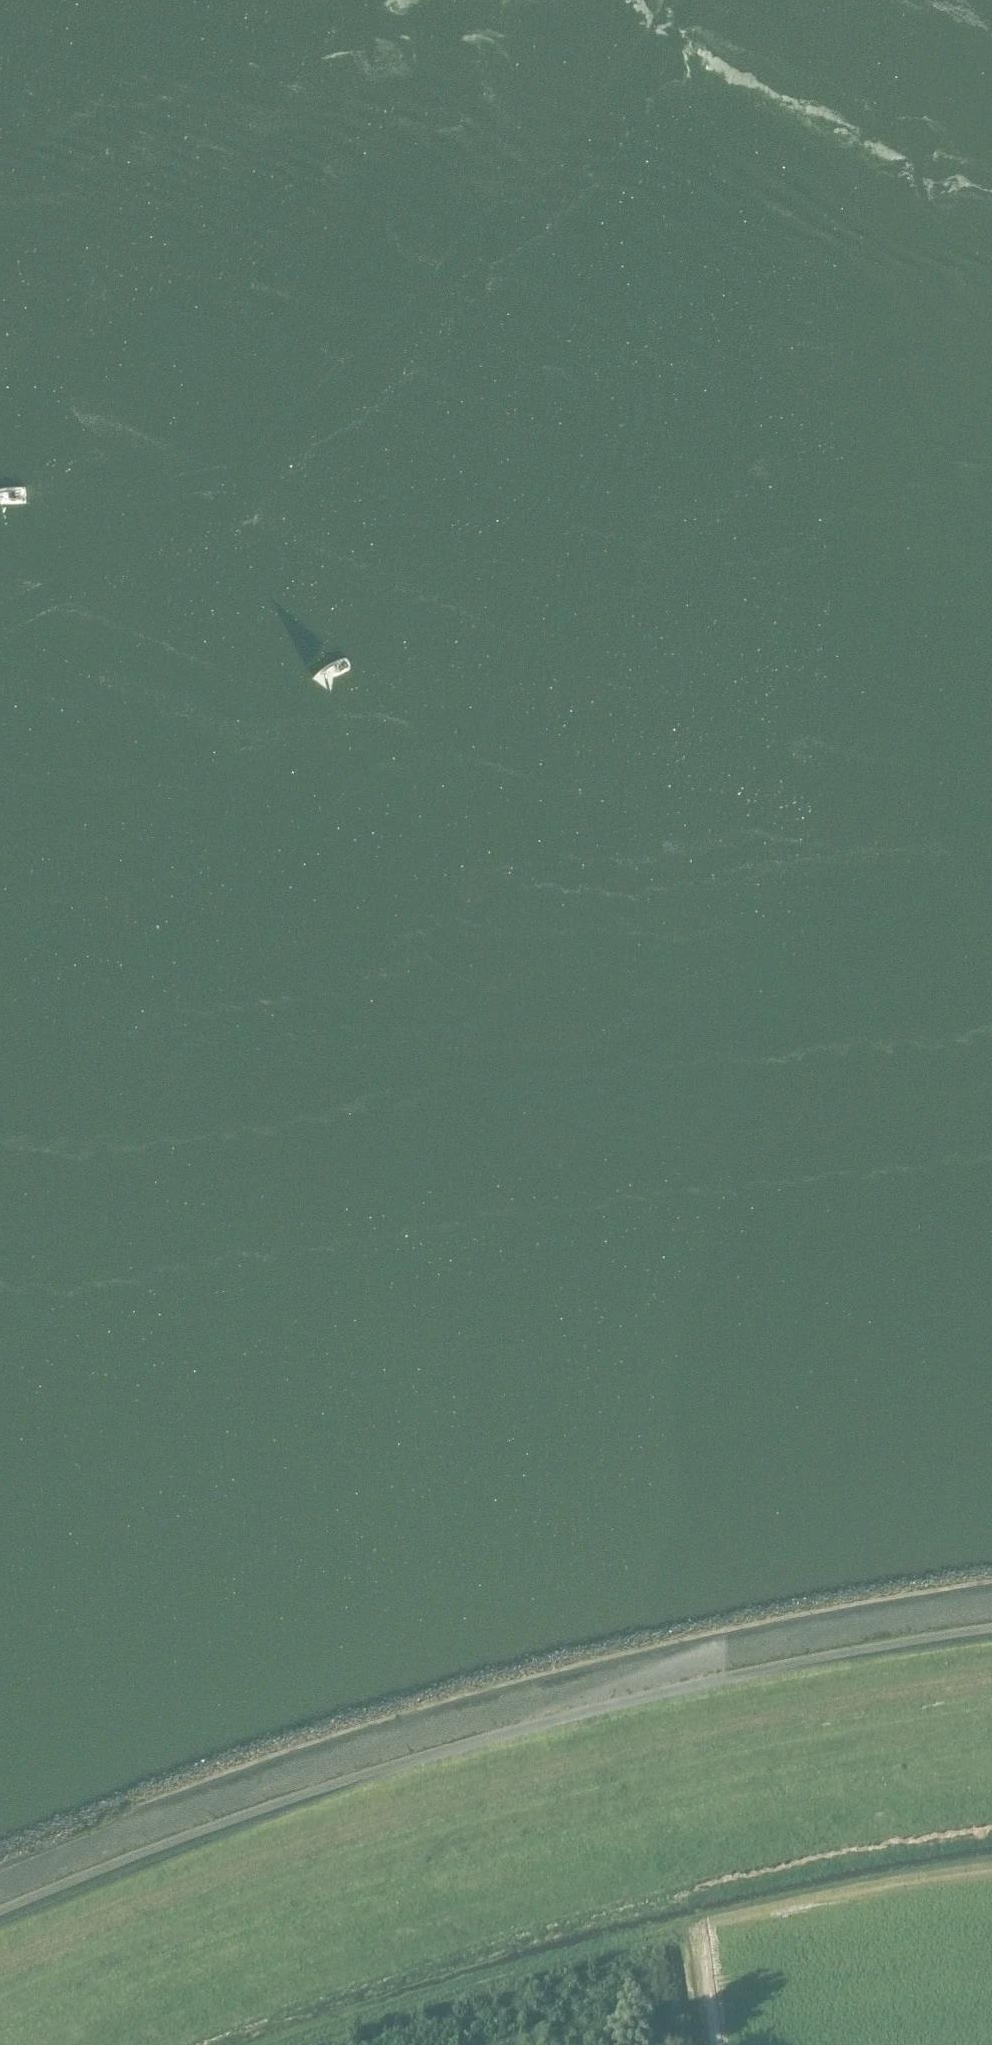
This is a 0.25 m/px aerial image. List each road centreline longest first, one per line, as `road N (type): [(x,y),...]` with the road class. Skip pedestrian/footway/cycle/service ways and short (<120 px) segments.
road 1 (unclassified): [(0,1912),(200,1832),(493,1736),(746,1674),(991,1629)]

